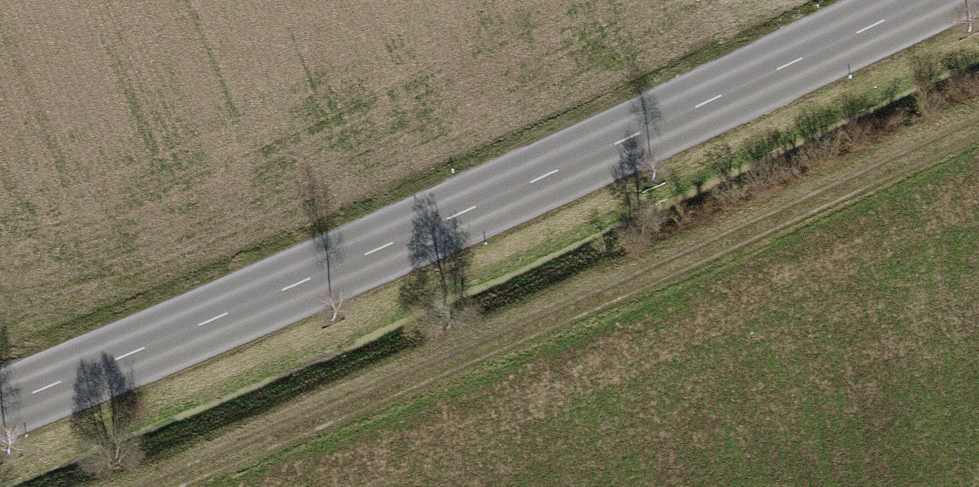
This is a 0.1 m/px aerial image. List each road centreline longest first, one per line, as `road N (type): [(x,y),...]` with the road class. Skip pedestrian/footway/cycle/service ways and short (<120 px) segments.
road 1 (secondary): [(0,409),(586,163),(934,0)]
road 2 (track): [(978,129),(149,486)]

